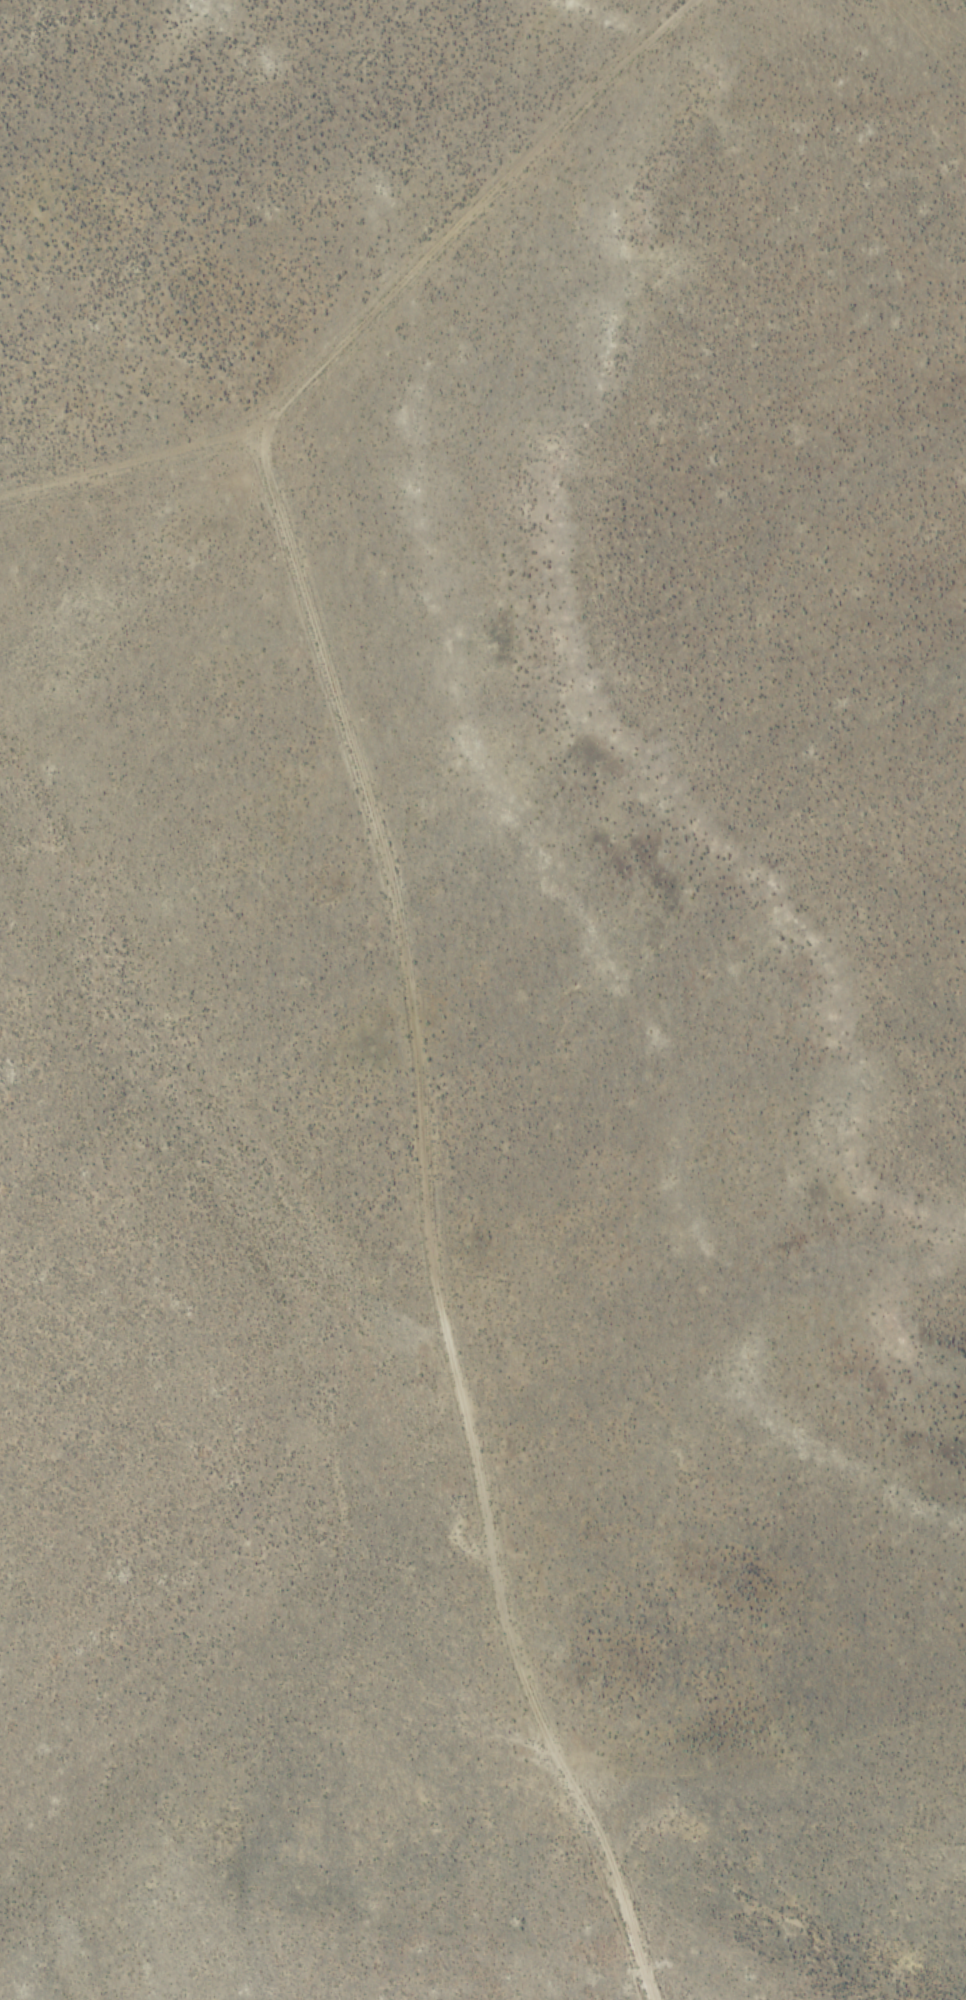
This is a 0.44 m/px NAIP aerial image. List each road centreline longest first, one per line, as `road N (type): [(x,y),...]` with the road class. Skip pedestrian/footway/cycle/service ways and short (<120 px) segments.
road 1 (track): [(649,0),(504,129)]

